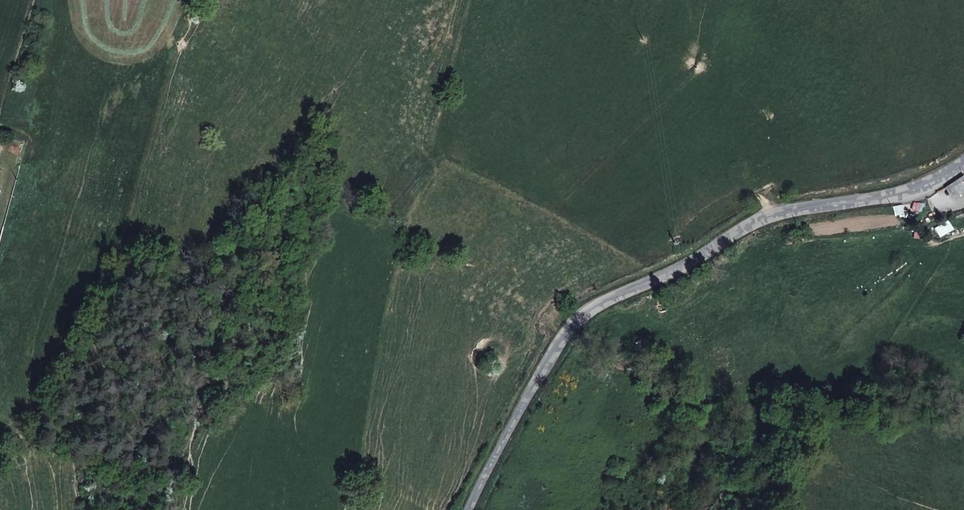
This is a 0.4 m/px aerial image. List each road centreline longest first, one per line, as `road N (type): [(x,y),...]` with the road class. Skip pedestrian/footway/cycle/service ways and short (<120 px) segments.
road 1 (unclassified): [(963,160),(892,191),(770,214),(585,315),(534,383),(468,509)]

